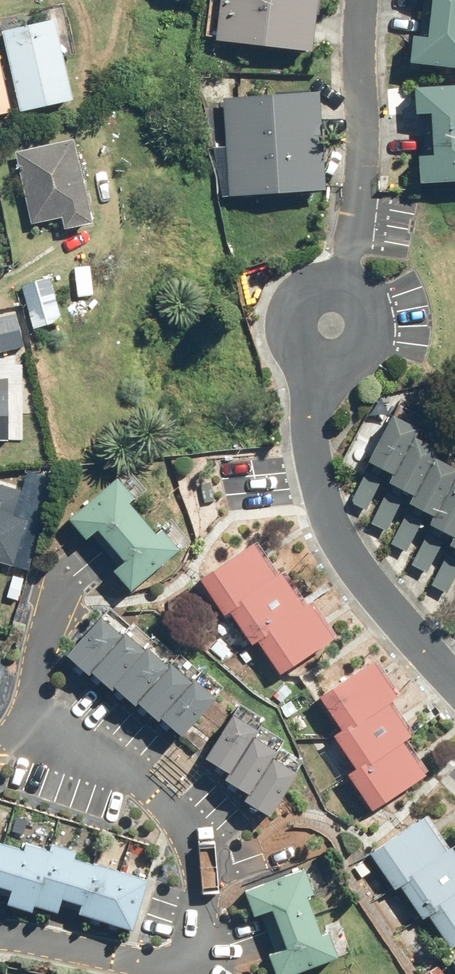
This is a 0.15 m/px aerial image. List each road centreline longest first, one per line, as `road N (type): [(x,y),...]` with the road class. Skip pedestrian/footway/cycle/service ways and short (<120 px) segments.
road 1 (residential): [(331,324),(313,395),(312,446),(326,510),(388,612),(454,683)]
road 2 (residential): [(365,0),(364,163),(331,324)]

